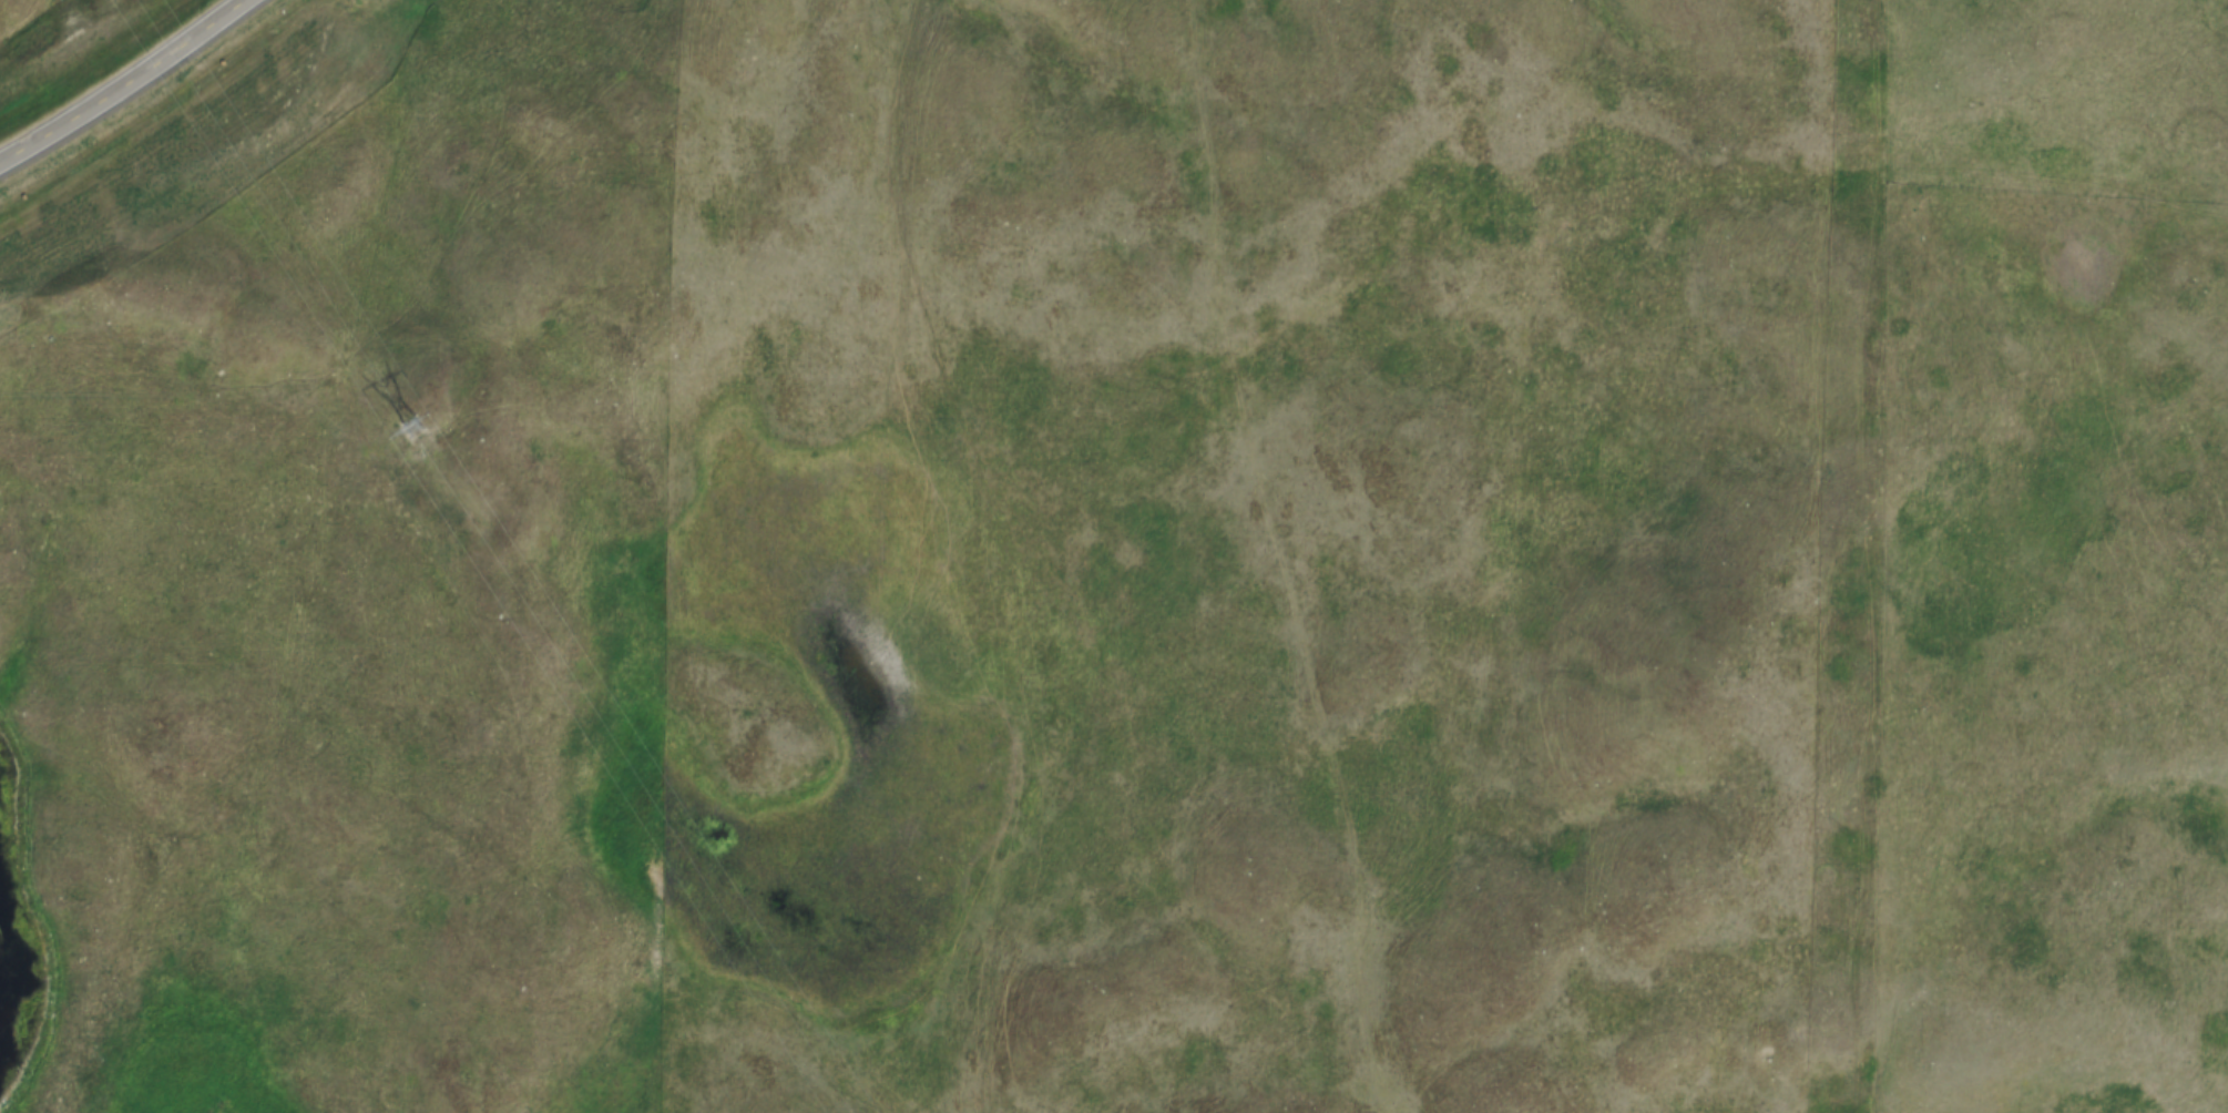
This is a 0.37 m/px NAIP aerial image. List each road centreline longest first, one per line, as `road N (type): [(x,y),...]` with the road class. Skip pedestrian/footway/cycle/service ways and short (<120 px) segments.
road 1 (primary): [(0,186),(262,0)]

